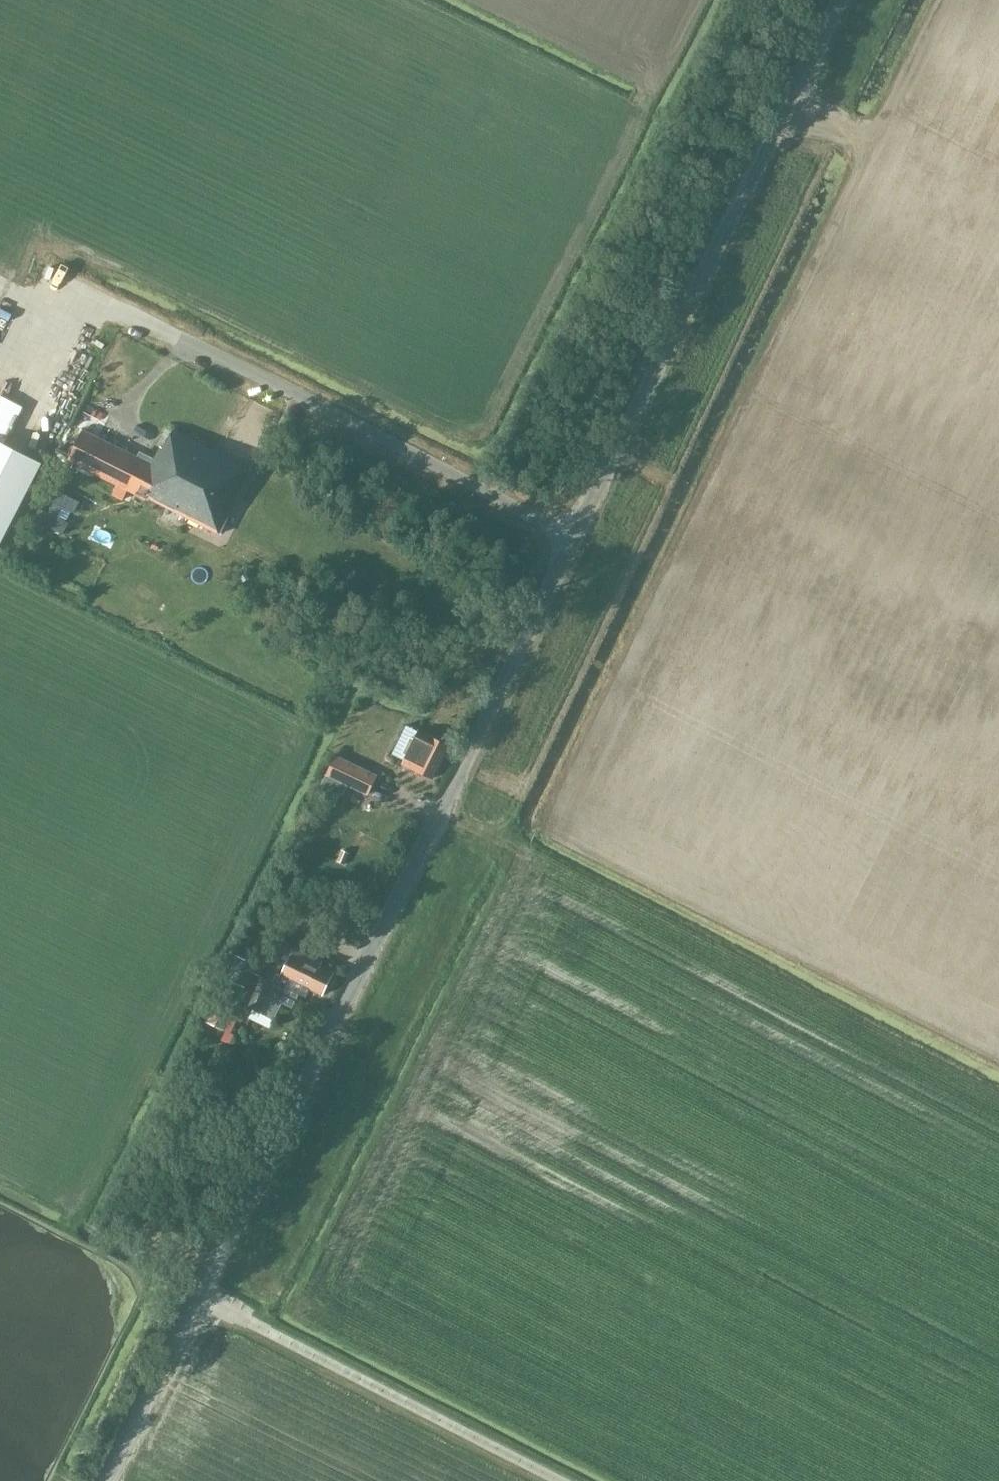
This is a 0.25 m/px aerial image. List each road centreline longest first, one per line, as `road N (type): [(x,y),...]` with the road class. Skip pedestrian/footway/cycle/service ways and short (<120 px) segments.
road 1 (unclassified): [(109,1480),(498,710),(840,0)]
road 2 (track): [(558,1480),(199,1298)]
road 3 (track): [(695,948),(446,813)]

